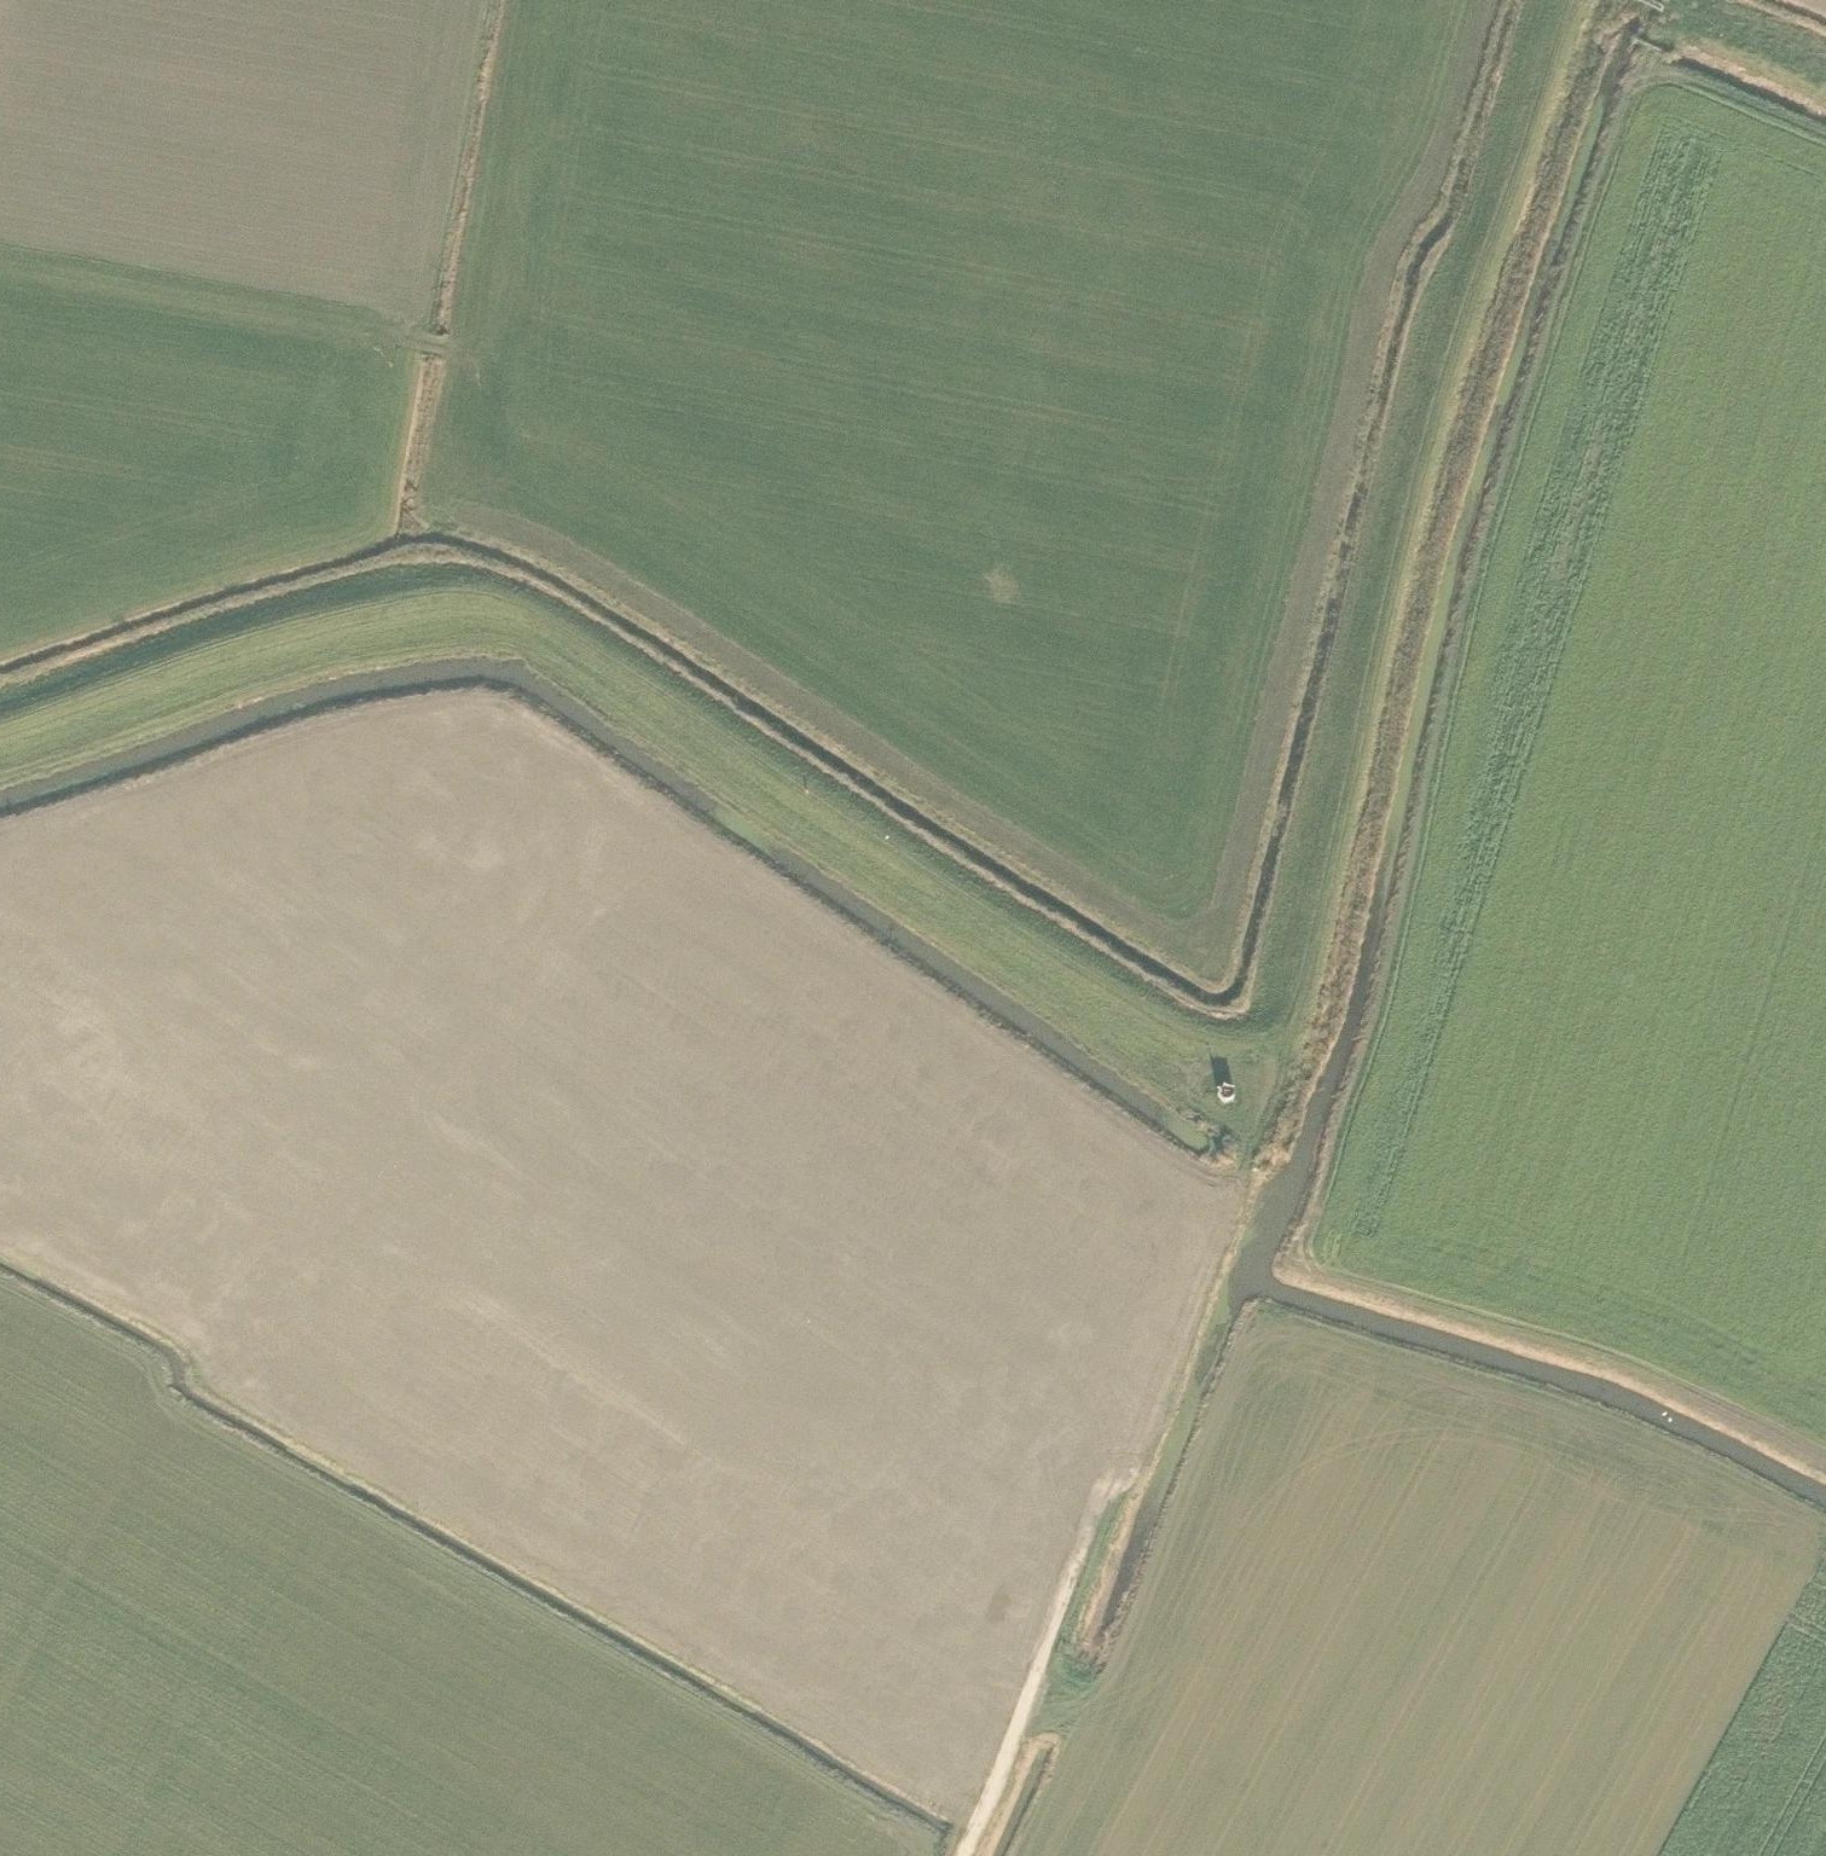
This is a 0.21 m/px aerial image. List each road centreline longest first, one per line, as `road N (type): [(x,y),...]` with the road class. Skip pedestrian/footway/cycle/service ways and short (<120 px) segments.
road 1 (unclassified): [(964,1855),(1244,1176)]

